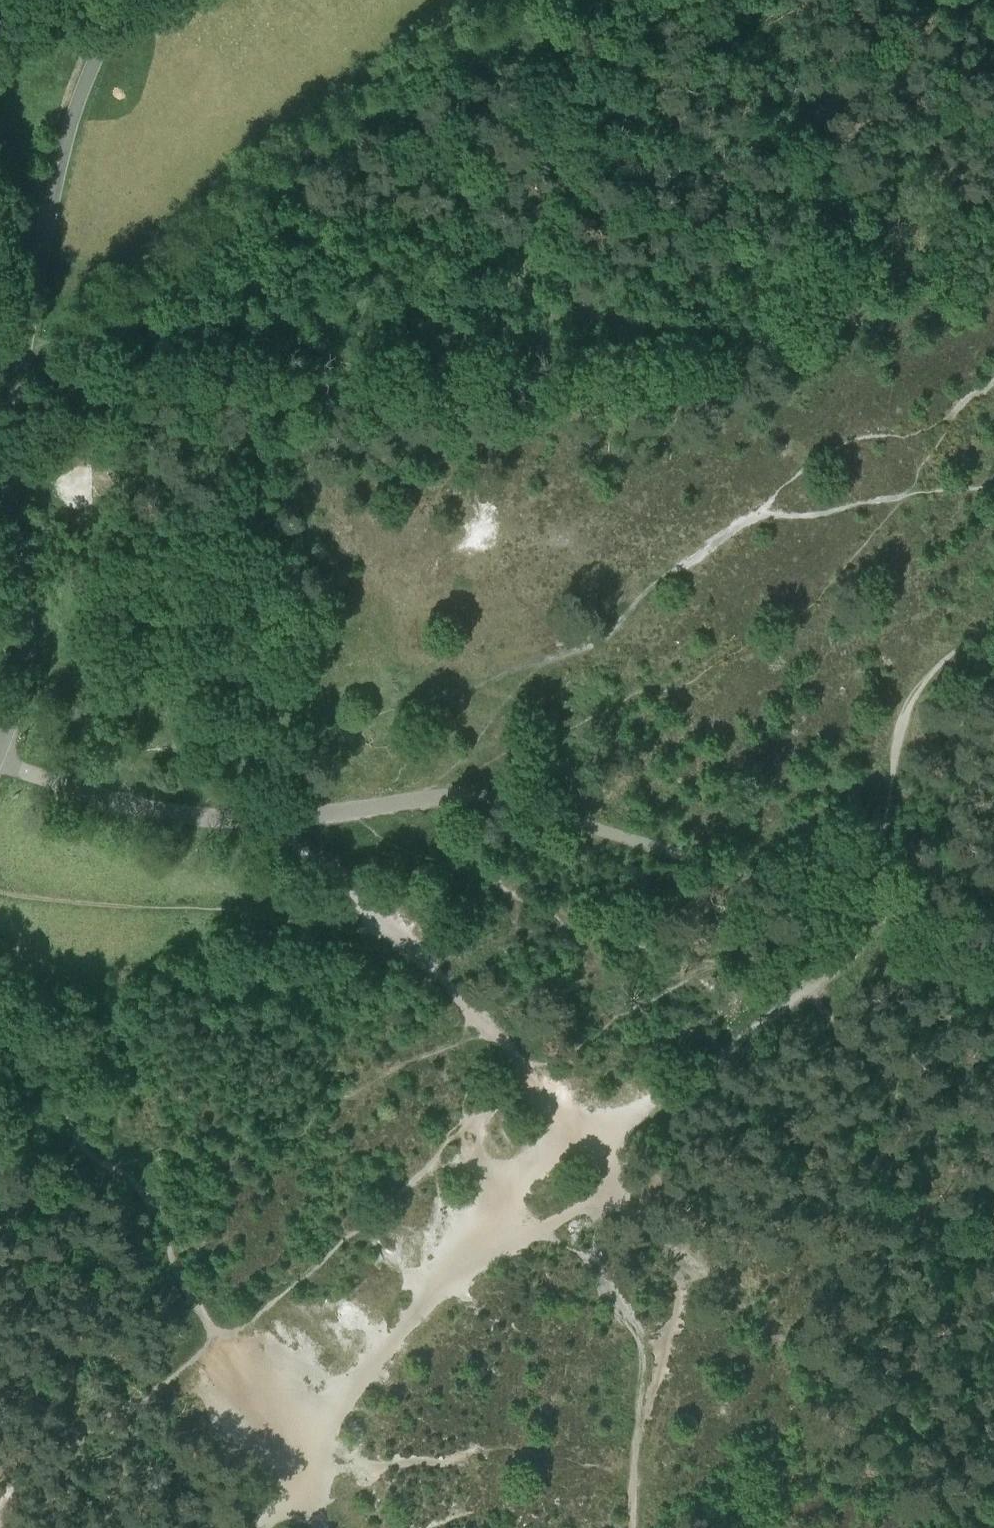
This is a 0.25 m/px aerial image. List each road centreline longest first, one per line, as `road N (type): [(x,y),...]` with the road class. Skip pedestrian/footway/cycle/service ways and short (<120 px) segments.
road 1 (unclassified): [(0,737),(27,656),(10,480),(40,255),(76,97),(125,0)]
road 2 (track): [(993,953),(505,797),(424,795),(266,819)]
road 3 (track): [(266,819),(121,800),(0,761)]

